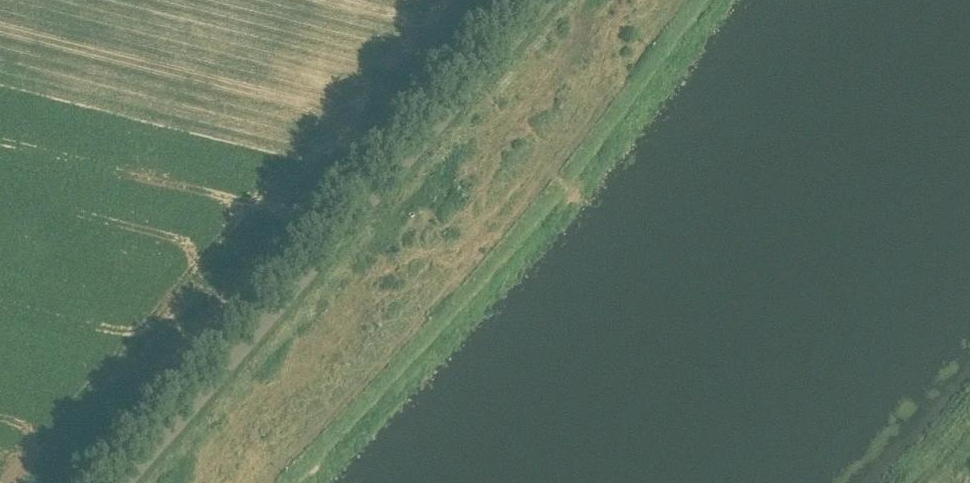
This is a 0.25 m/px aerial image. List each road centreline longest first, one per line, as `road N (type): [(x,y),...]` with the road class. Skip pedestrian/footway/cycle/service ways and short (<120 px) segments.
road 1 (unclassified): [(553,0),(132,482)]

